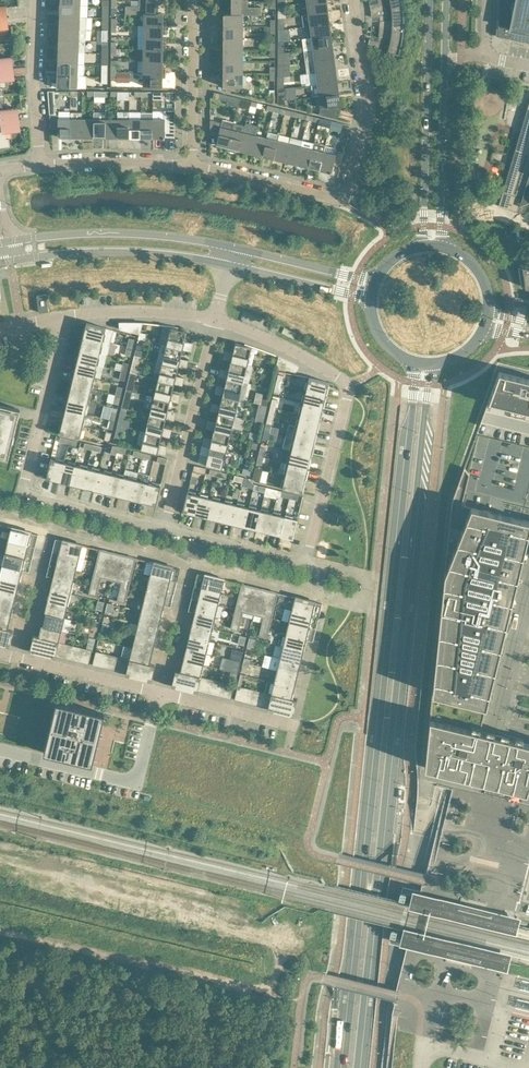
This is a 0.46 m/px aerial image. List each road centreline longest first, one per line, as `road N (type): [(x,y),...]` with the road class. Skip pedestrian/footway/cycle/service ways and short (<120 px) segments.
road 1 (tertiary): [(406,359),(413,383),(344,1067)]
road 2 (tertiary): [(357,1067),(427,385),(441,363)]
road 3 (residential): [(193,166),(344,202),(368,110),(354,0)]
road 4 (residential): [(216,321),(275,342),(347,386),(306,562)]
road 5 (residential): [(164,527),(27,490),(62,317)]
road 6 (residential): [(295,727),(0,655)]
road 7 (tertiary): [(430,0),(423,226),(414,248)]
road 8 (tertiary): [(448,249),(442,226),(448,0)]
road 9 (tertiary): [(234,247),(125,233),(6,242)]
road 10 (tertiary): [(10,261),(124,253),(229,266)]
road 11 (residential): [(164,527),(216,321)]
road 12 (residential): [(41,166),(36,0)]
road 13 (residential): [(193,166),(195,0)]
road 14 (residential): [(62,317),(129,312),(216,321)]
road 15 (residential): [(41,166),(193,166)]
road 16 (tertiary): [(229,266),(371,306)]
road 17 (tertiary): [(377,278),(234,247)]
road 18 (residential): [(306,562),(164,527)]
road 19 (residential): [(306,562),(364,576),(359,600),(322,592)]

